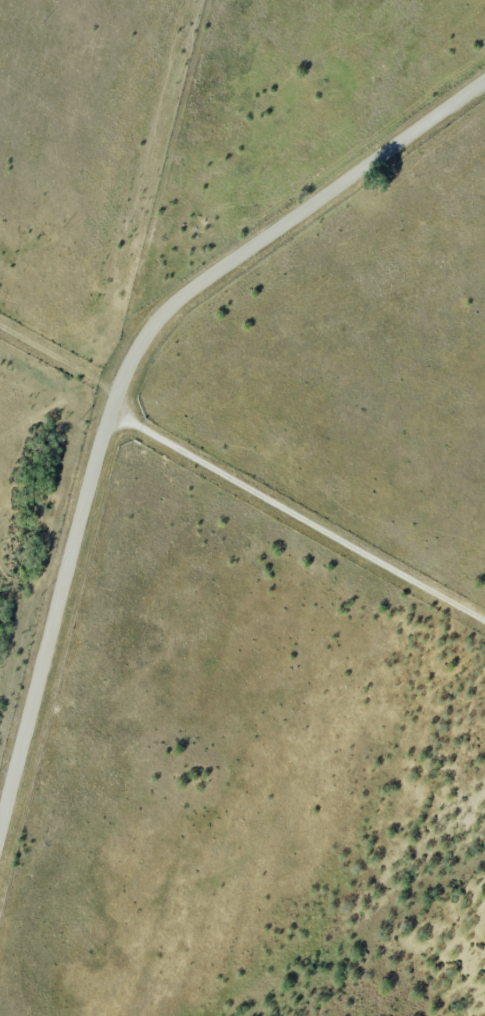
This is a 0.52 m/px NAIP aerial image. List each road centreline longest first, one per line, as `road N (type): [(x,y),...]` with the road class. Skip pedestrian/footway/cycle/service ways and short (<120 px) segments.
road 1 (residential): [(0,837),(112,404),(142,337),(184,294),(484,82)]
road 2 (residential): [(484,632),(112,404)]
road 3 (residential): [(112,404),(212,0)]

